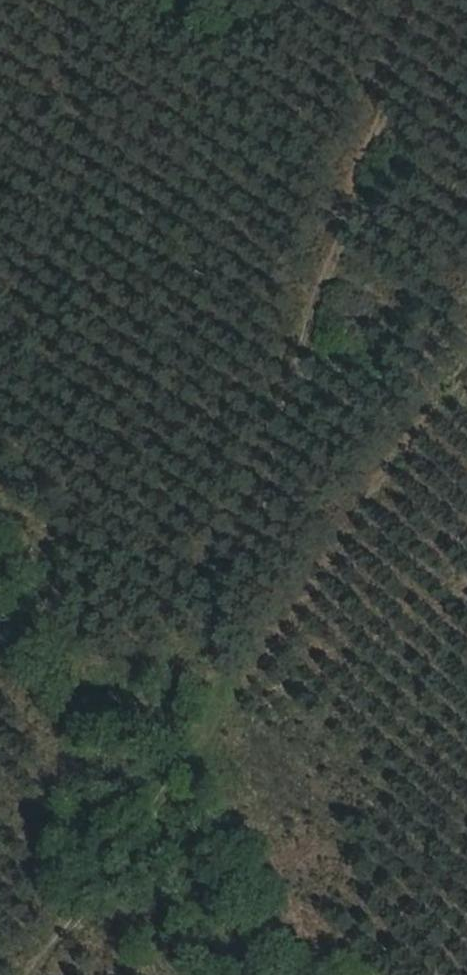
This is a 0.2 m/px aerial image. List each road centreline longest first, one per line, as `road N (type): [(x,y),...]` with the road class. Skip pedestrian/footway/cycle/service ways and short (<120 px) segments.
road 1 (track): [(202,738),(283,354),(402,0)]
road 2 (track): [(38,974),(466,354)]

